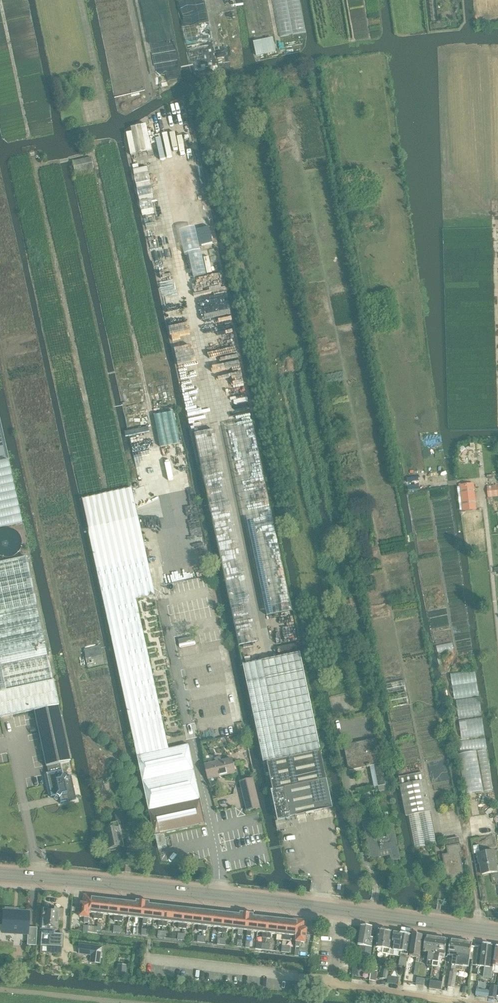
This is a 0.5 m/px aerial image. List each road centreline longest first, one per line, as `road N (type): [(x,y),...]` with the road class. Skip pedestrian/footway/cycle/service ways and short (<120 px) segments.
road 1 (secondary): [(339,910),(0,874)]
road 2 (residential): [(331,981),(152,958)]
road 3 (secondary): [(497,932),(339,910)]
road 4 (residential): [(483,1002),(331,981)]

